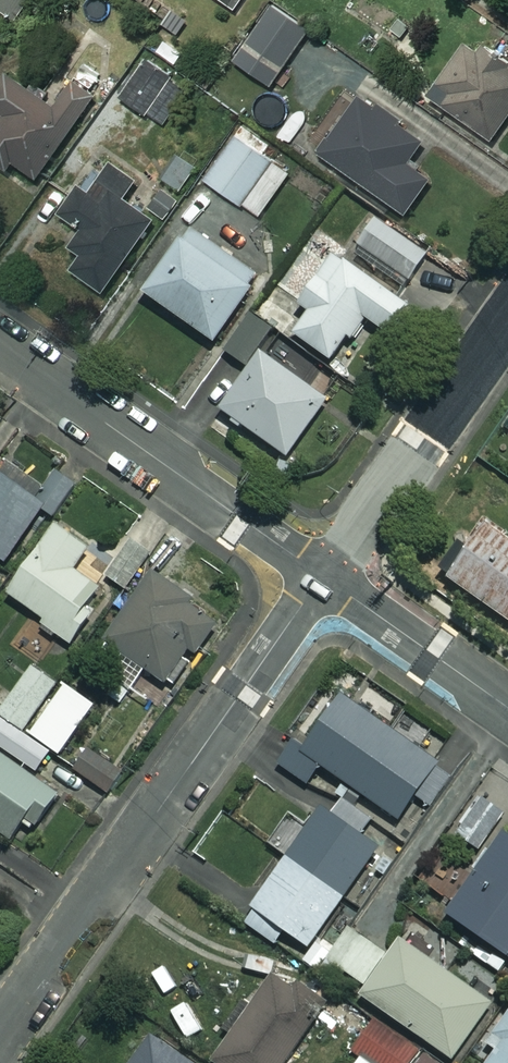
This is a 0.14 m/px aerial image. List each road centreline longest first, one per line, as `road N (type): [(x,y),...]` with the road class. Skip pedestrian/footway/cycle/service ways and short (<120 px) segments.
road 1 (residential): [(0,1036),(323,576)]
road 2 (residential): [(0,347),(323,576)]
road 3 (residential): [(323,576),(507,315)]
road 4 (residential): [(323,576),(507,707)]

